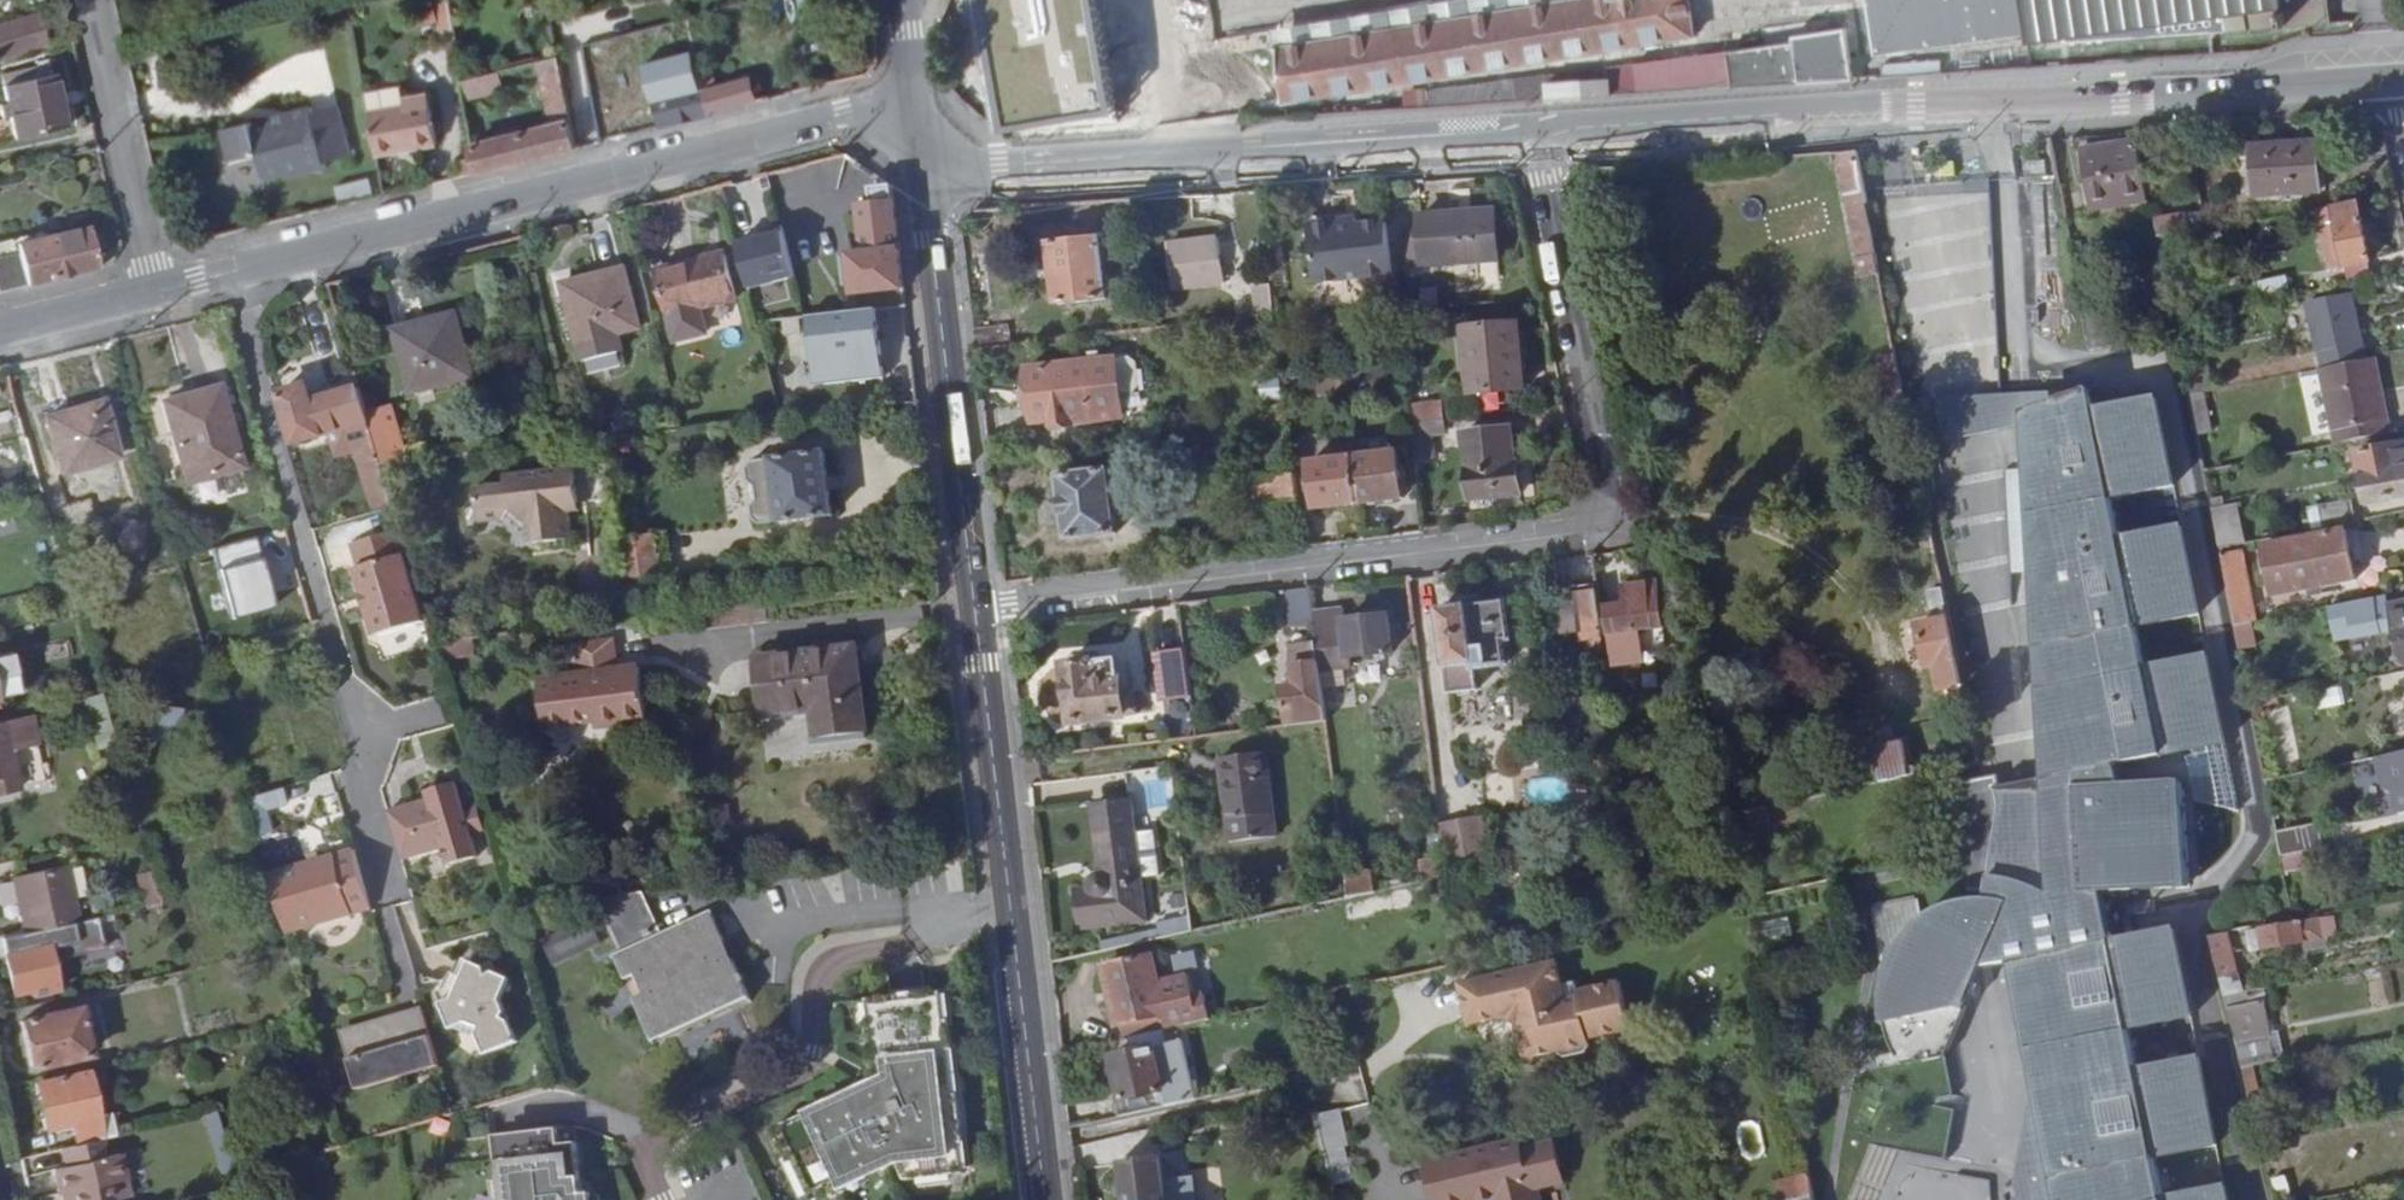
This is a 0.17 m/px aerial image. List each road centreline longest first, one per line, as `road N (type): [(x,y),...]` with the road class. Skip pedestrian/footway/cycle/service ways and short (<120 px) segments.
road 1 (residential): [(1531,135),(1615,528),(1037,590),(974,606)]
road 2 (residential): [(1531,135),(1590,119),(2122,100),(2403,79)]
road 3 (unclassified): [(233,271),(845,118),(916,144)]
road 4 (residential): [(233,271),(389,882)]
road 5 (residential): [(916,144),(999,163),(1531,135)]
road 6 (tertiary): [(974,606),(916,144)]
road 7 (tertiary): [(1010,904),(974,606)]
road 8 (tertiary): [(1044,1199),(1010,904)]
road 9 (residential): [(86,0),(155,288)]
road 10 (unclassified): [(0,329),(155,288)]
road 11 (tertiary): [(916,144),(902,0)]

